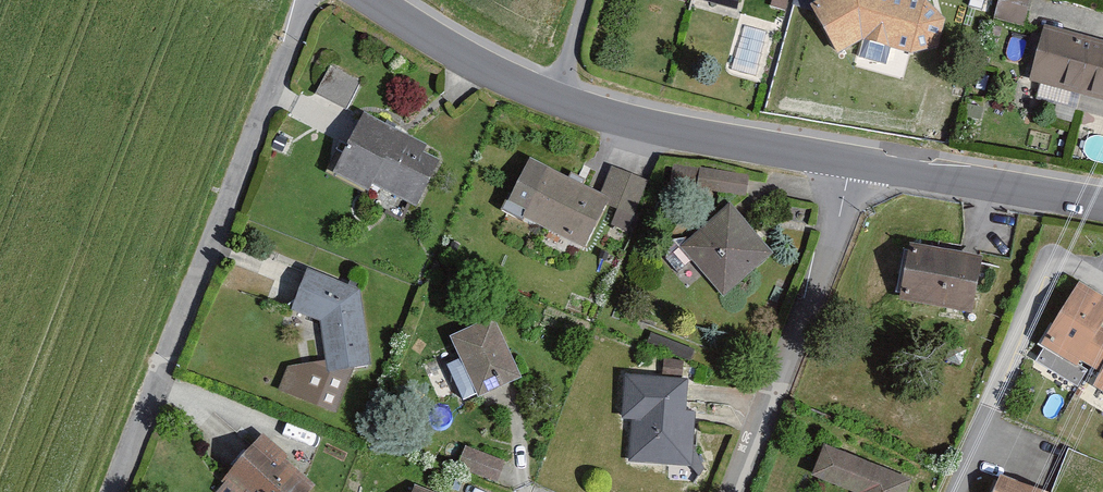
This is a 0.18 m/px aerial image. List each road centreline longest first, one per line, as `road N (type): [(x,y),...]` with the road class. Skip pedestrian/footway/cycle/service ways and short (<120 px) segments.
road 1 (residential): [(114,491),(309,0)]
road 2 (tertiary): [(859,162),(663,131),(555,97),(387,0)]
road 3 (residential): [(726,491),(859,162)]
road 4 (tertiary): [(1102,205),(859,162)]

